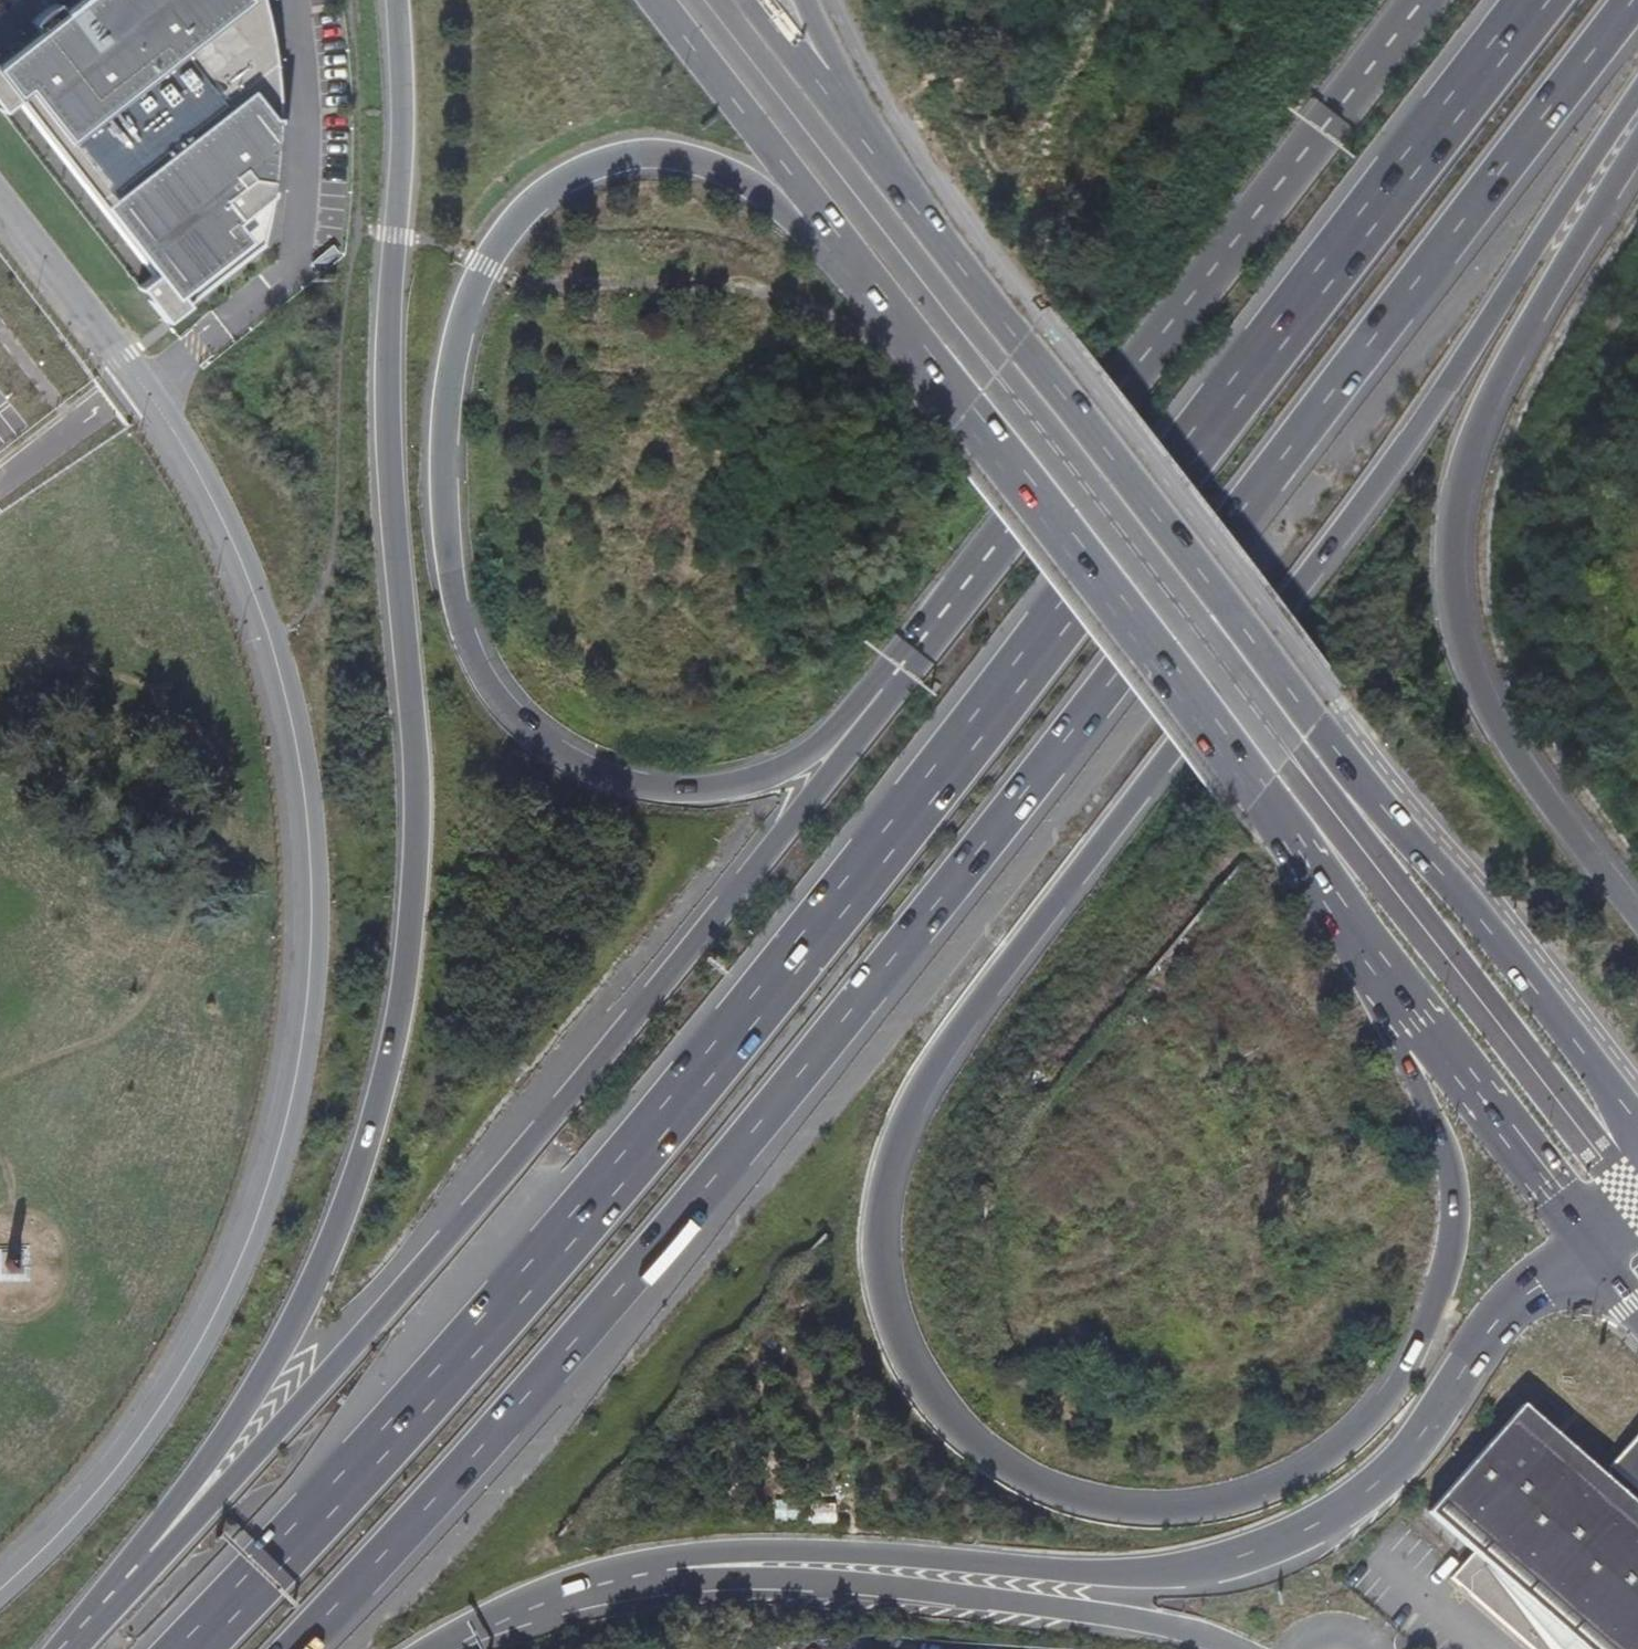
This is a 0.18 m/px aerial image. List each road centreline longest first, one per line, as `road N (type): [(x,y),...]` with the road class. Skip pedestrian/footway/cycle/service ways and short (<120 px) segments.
road 1 (trunk): [(1402,990),(1398,1040),(1446,1154),(1455,1222),(1419,1351),(1351,1434),(1315,1464),(1222,1501),(1105,1503),(1005,1464),(919,1385),(894,1338),(879,1277),(879,1214),(915,1099),(1388,475),(1637,97)]
road 2 (trunk): [(1541,0),(1143,490),(795,955),(416,1411),(195,1648)]
road 3 (trunk): [(298,1648),(417,1522),(858,1002),(1636,0)]
road 4 (trunk): [(393,0),(401,61),(387,328),(417,882),(394,1047),(332,1242),(300,1312),(205,1466),(140,1543),(134,1582)]
road 5 (trunk): [(909,670),(862,696),(819,747),(767,776),(731,788),(647,786),(566,760),(525,729),(492,690),(471,647),(448,558),(445,379),(483,268),(520,210),(582,170),(643,154),(720,168),(835,234)]
road 6 (primary): [(1637,1125),(1466,903),(1316,727),(881,164)]
road 7 (trunk): [(909,670),(266,1443),(134,1582)]
road 8 (trunk): [(659,1571),(702,1554),(753,1553),(1105,1577),(1226,1564),(1332,1522),(1369,1492),(1427,1434),(1507,1312),(1588,1248)]
road 9 (primary): [(835,234),(1265,794),(1402,990)]
road 10 (trunk): [(1637,921),(1532,787),(1493,724),(1454,624),(1448,580),(1456,480),(1488,398),(1637,147)]
road 11 (trunk): [(1426,0),(909,670)]
road 12 (trunk): [(659,1571),(698,1582),(912,1592),(1096,1615),(1237,1648)]
road 13 (primary): [(1402,990),(1588,1248)]
road 14 (primary): [(656,0),(835,234)]
road 15 (trunk): [(439,1648),(538,1602),(659,1571)]
road 16 (primary): [(881,164),(756,0)]
road 17 (trunk): [(881,164),(806,0)]

